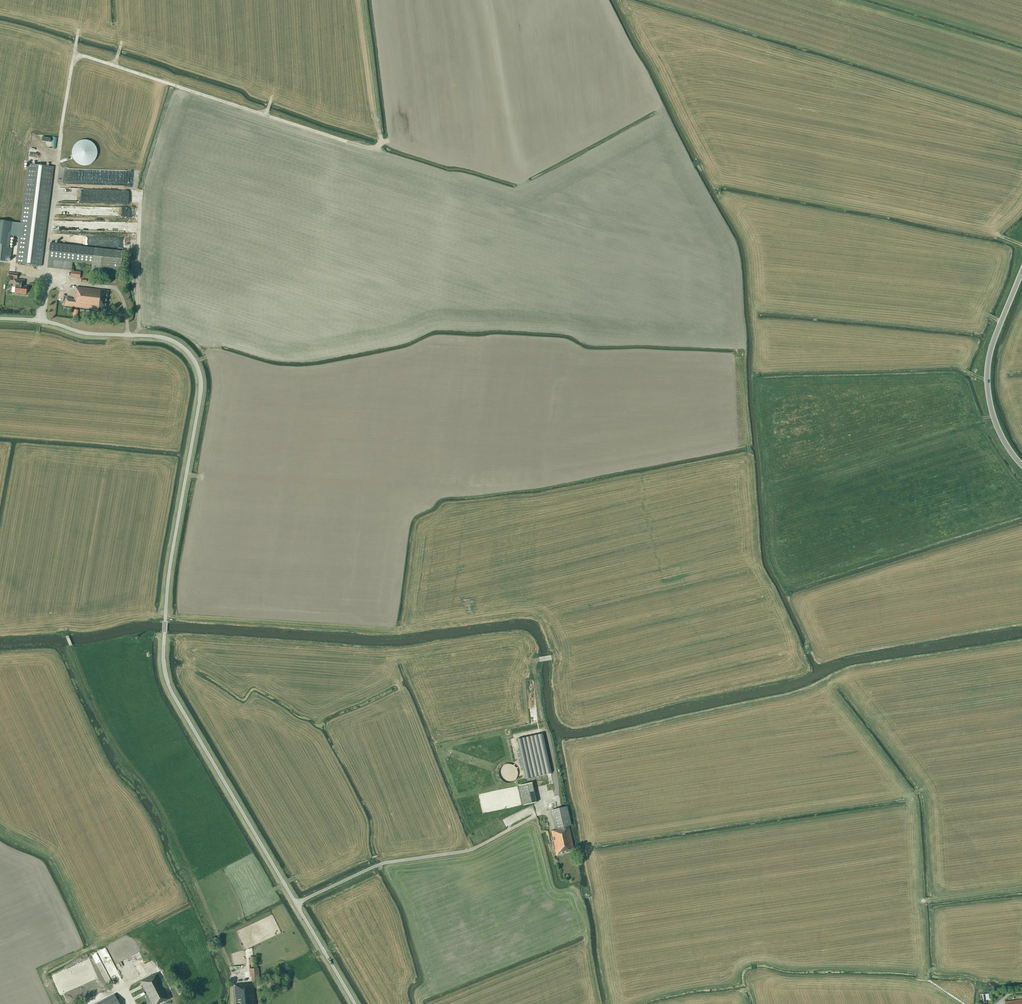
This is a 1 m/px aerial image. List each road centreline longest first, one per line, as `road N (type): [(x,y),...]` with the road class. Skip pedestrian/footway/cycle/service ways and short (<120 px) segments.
road 1 (unclassified): [(355,1003),(165,672),(170,563),(201,386),(193,358),(160,337),(0,318)]
road 2 (tertiary): [(1021,466),(995,423),(987,379),(1021,271)]

